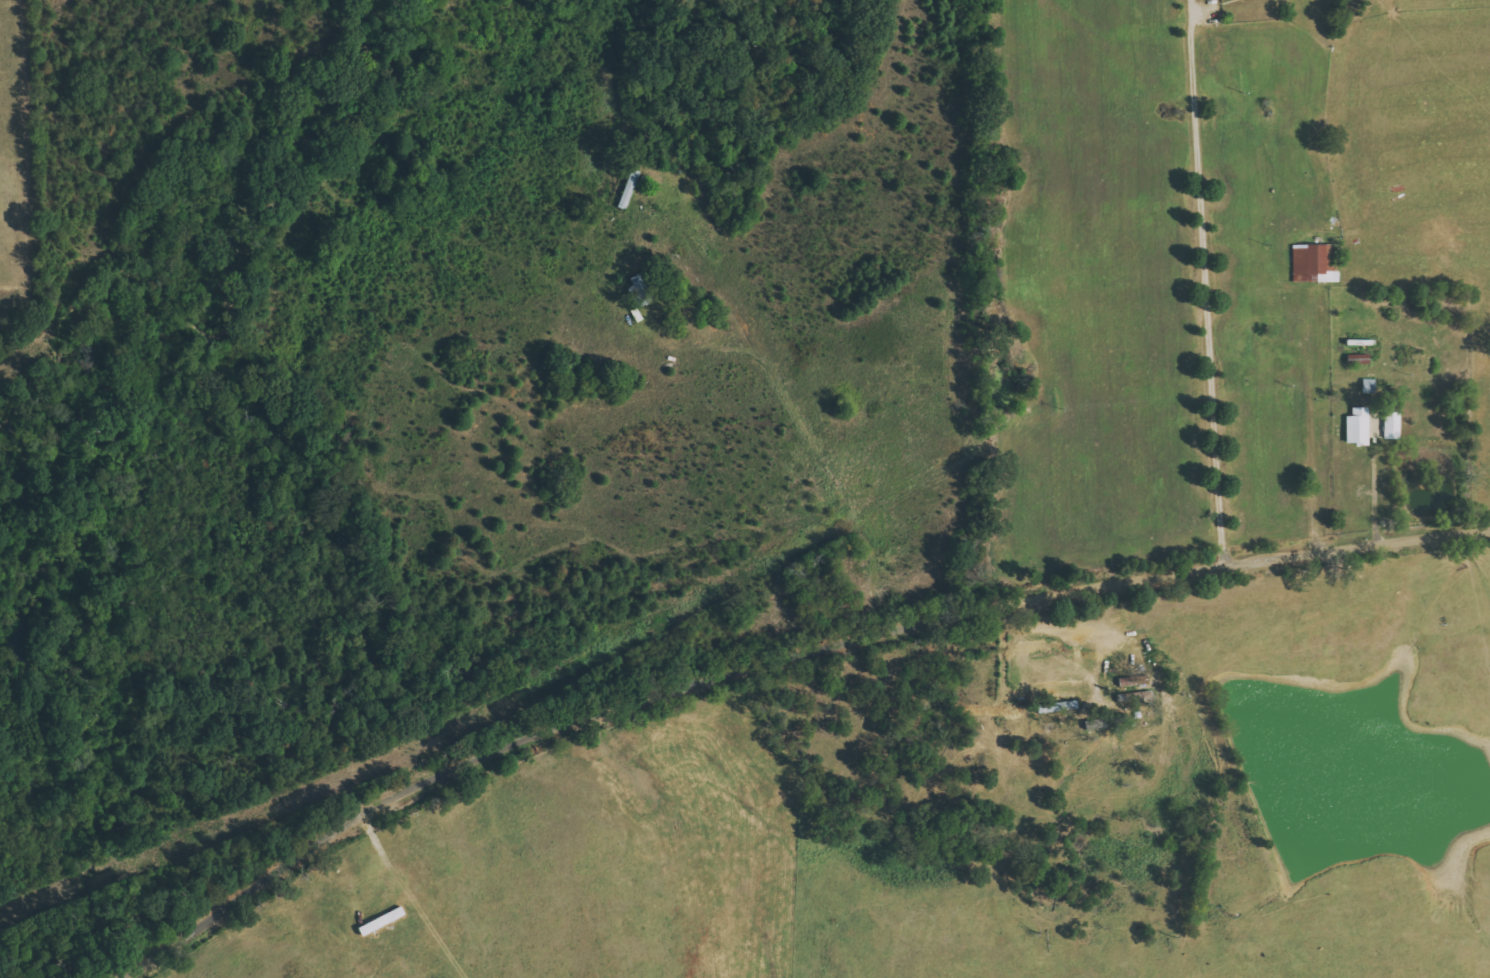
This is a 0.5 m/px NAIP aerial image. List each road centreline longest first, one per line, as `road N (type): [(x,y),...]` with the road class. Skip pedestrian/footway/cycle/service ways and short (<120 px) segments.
road 1 (residential): [(1489,531),(1003,605),(615,705),(430,776),(299,853),(132,977)]
road 2 (track): [(365,813),(399,866),(482,936),(511,977)]

